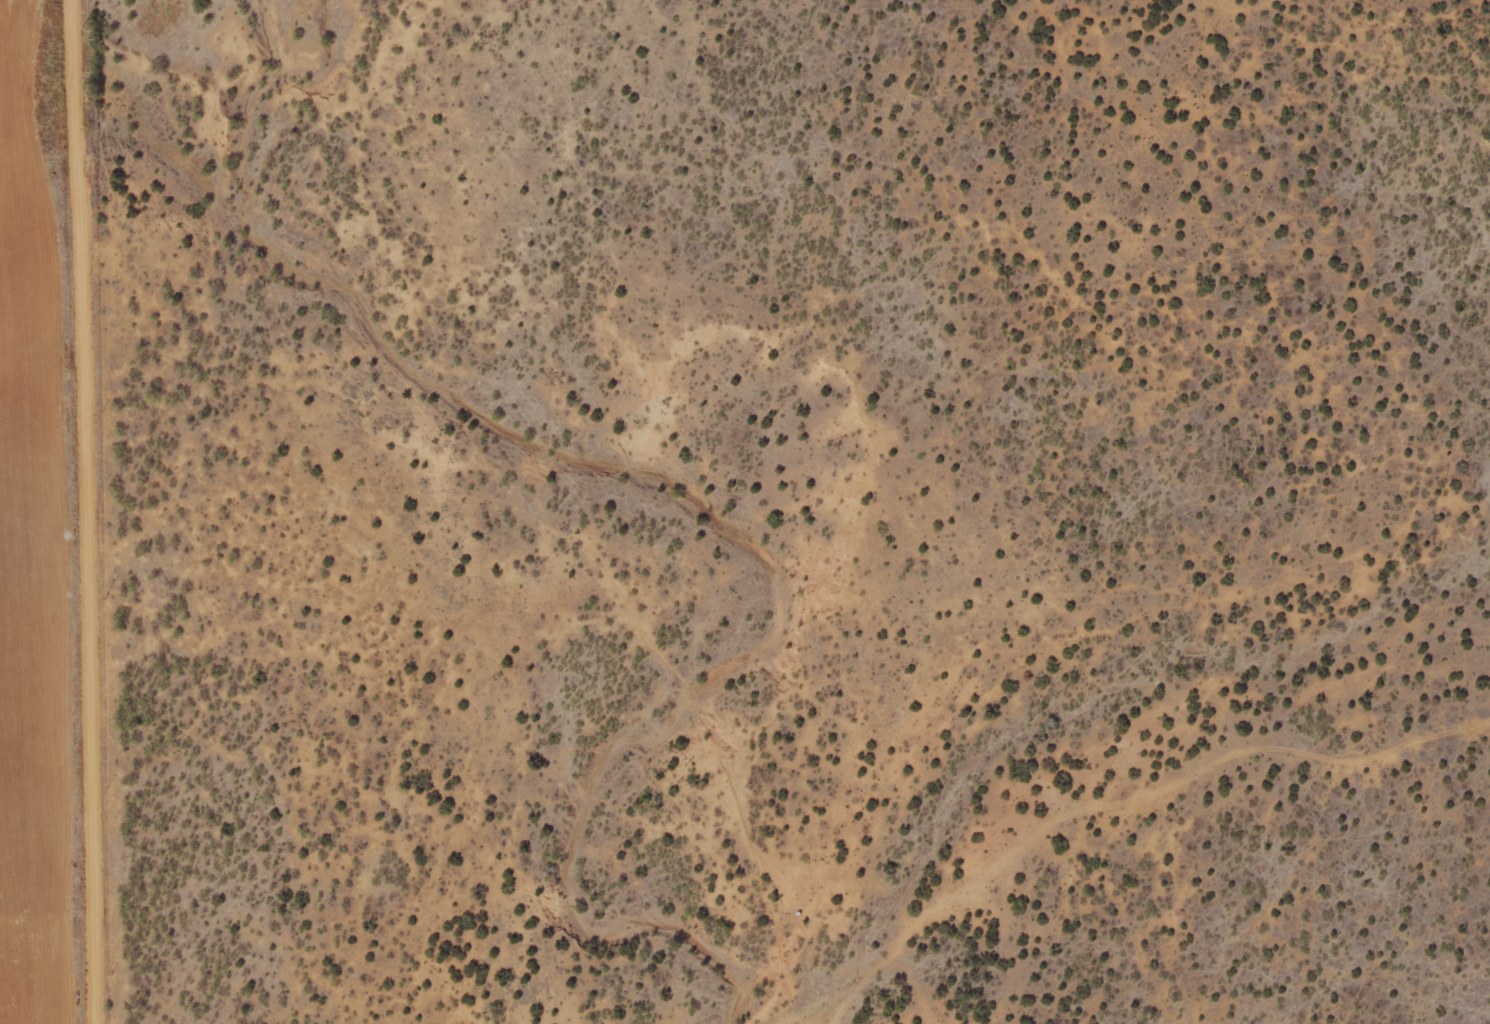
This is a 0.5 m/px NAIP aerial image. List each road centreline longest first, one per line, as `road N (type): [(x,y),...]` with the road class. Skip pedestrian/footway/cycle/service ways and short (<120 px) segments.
road 1 (residential): [(97,1023),(74,0)]

